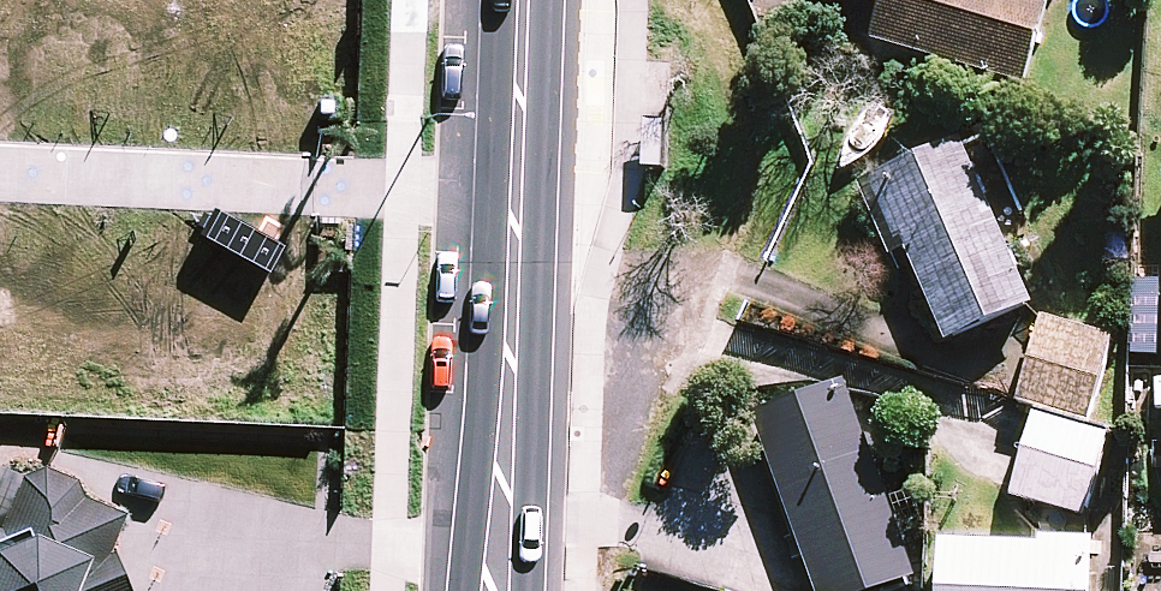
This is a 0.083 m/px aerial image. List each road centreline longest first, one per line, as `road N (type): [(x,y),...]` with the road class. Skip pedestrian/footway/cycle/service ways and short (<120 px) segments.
road 1 (residential): [(0,173),(508,195)]
road 2 (secondary): [(493,590),(508,195)]
road 3 (secondary): [(508,195),(514,0)]

